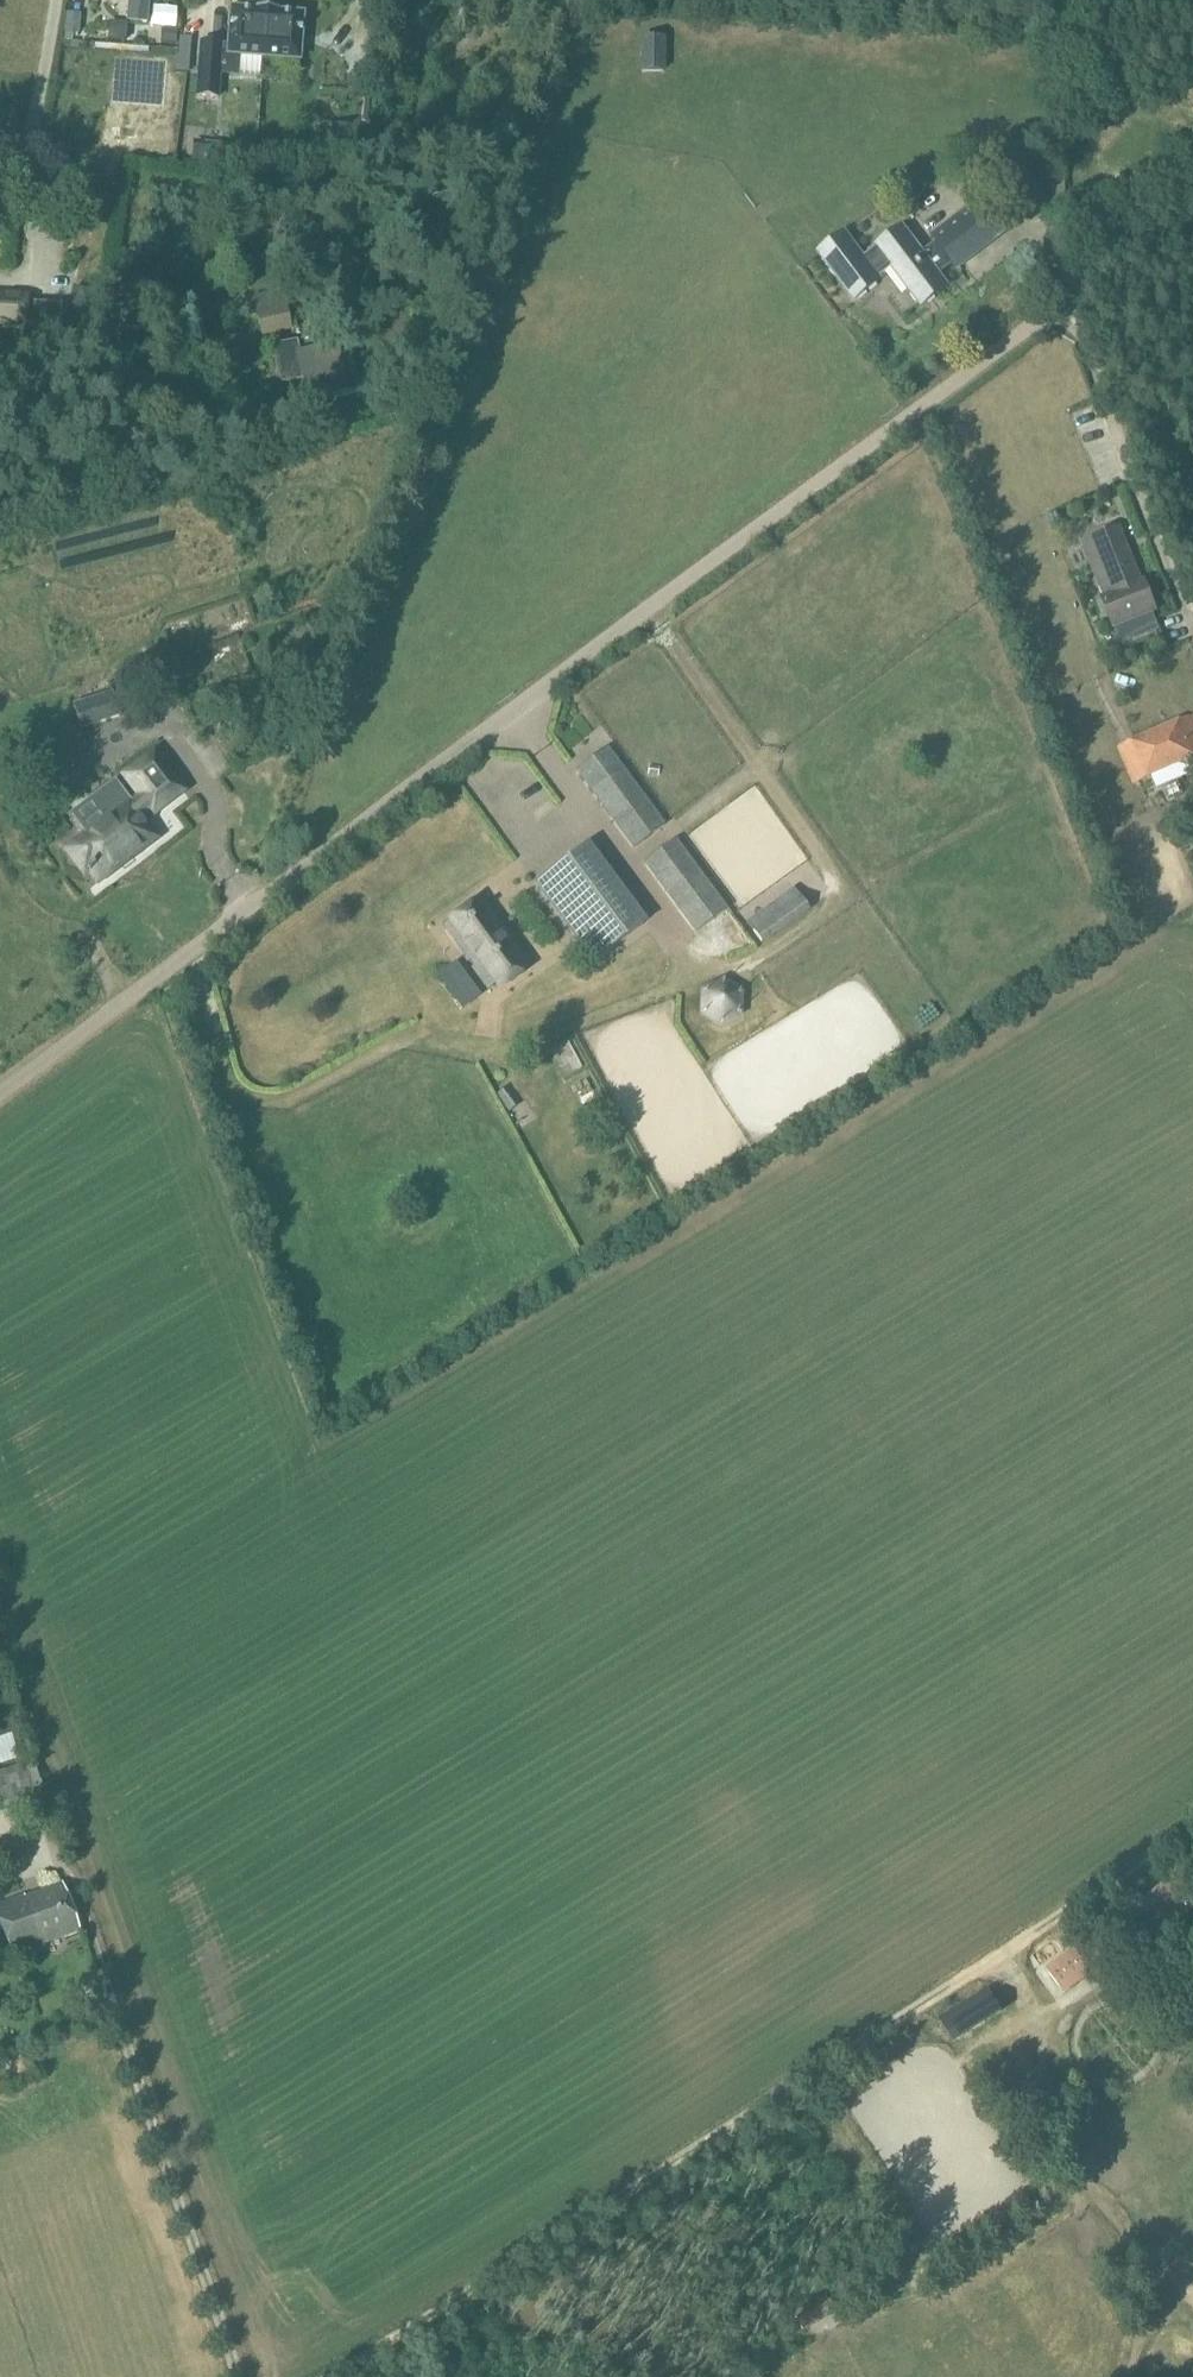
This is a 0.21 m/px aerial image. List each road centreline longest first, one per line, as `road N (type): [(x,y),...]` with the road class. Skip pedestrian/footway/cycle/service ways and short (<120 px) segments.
road 1 (track): [(0,1086),(1192,201)]
road 2 (track): [(319,2376),(1192,1810)]
road 3 (track): [(1056,305),(1192,653)]
road 4 (track): [(0,506),(272,424)]
road 5 (track): [(1192,15),(947,0)]

